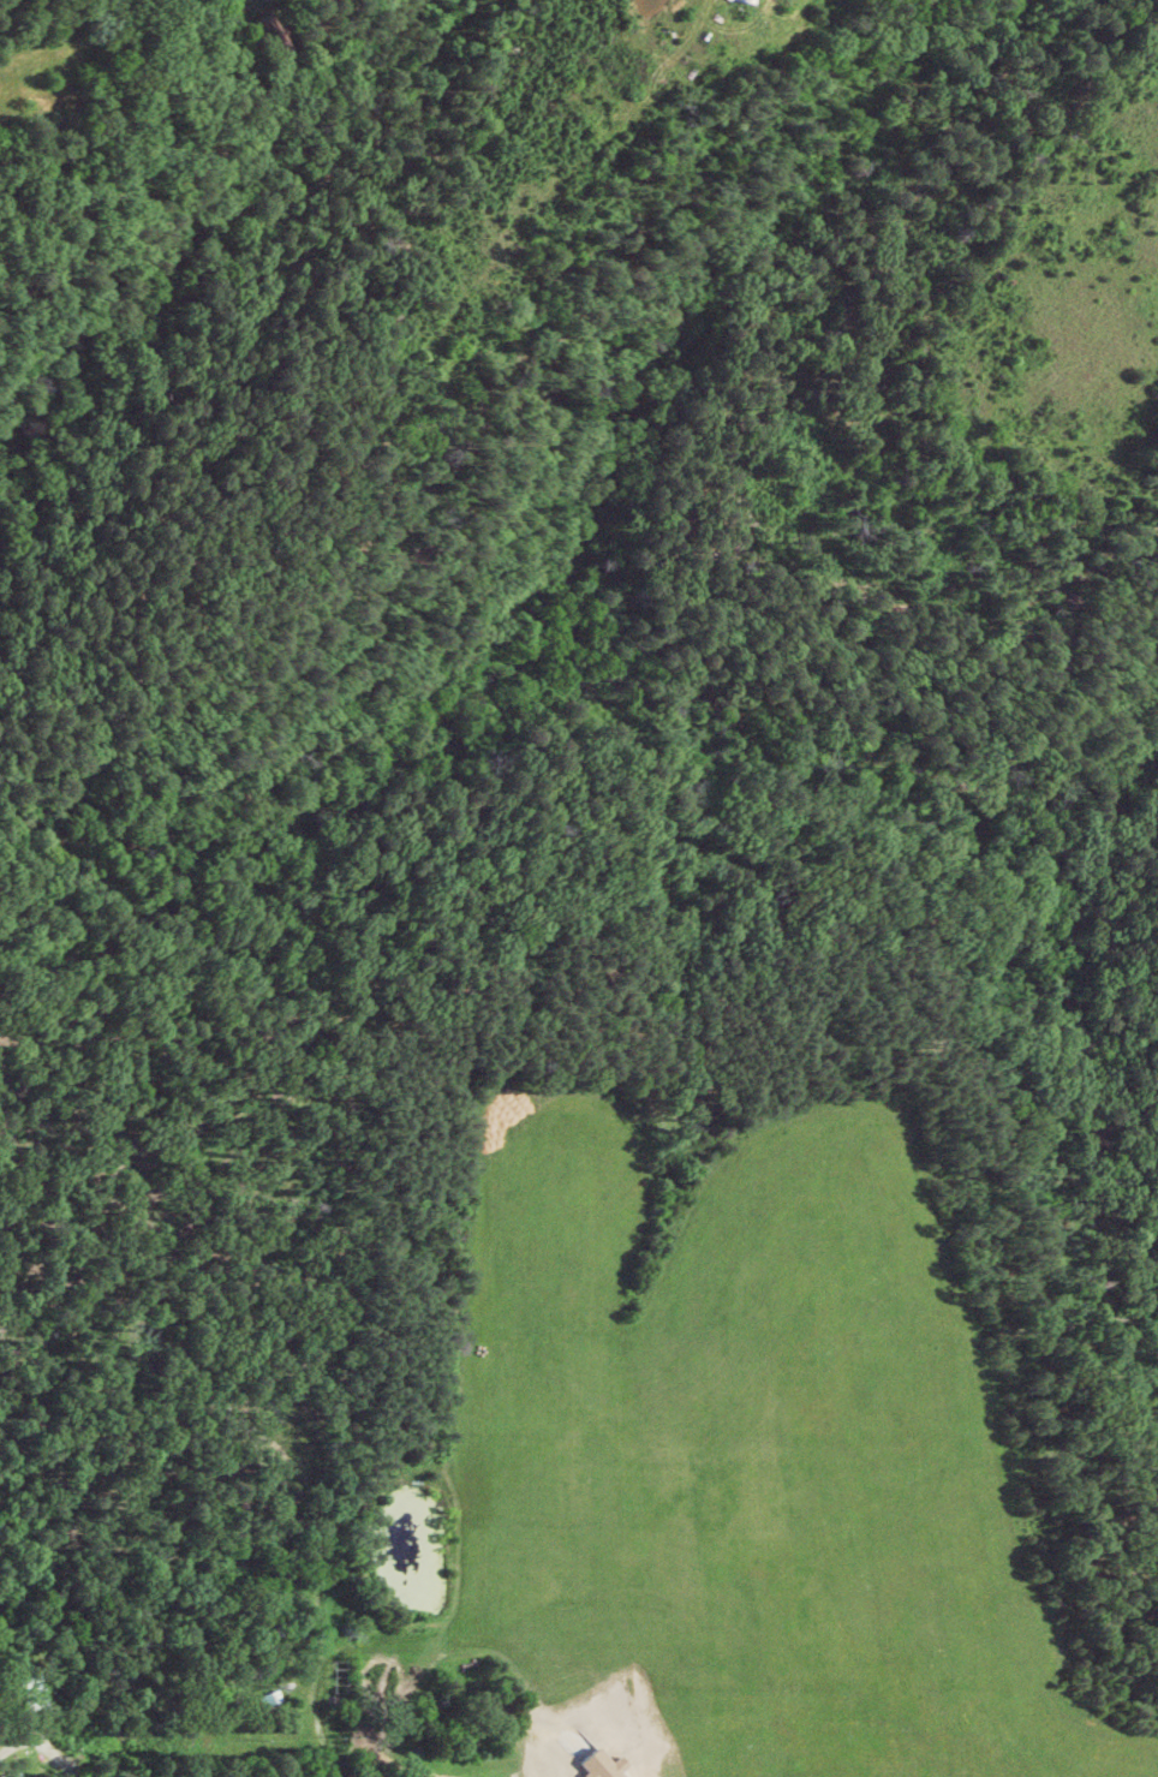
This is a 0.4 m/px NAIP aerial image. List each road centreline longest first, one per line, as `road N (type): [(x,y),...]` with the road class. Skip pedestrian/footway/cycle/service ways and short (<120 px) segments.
road 1 (track): [(337,1776),(332,1603)]

